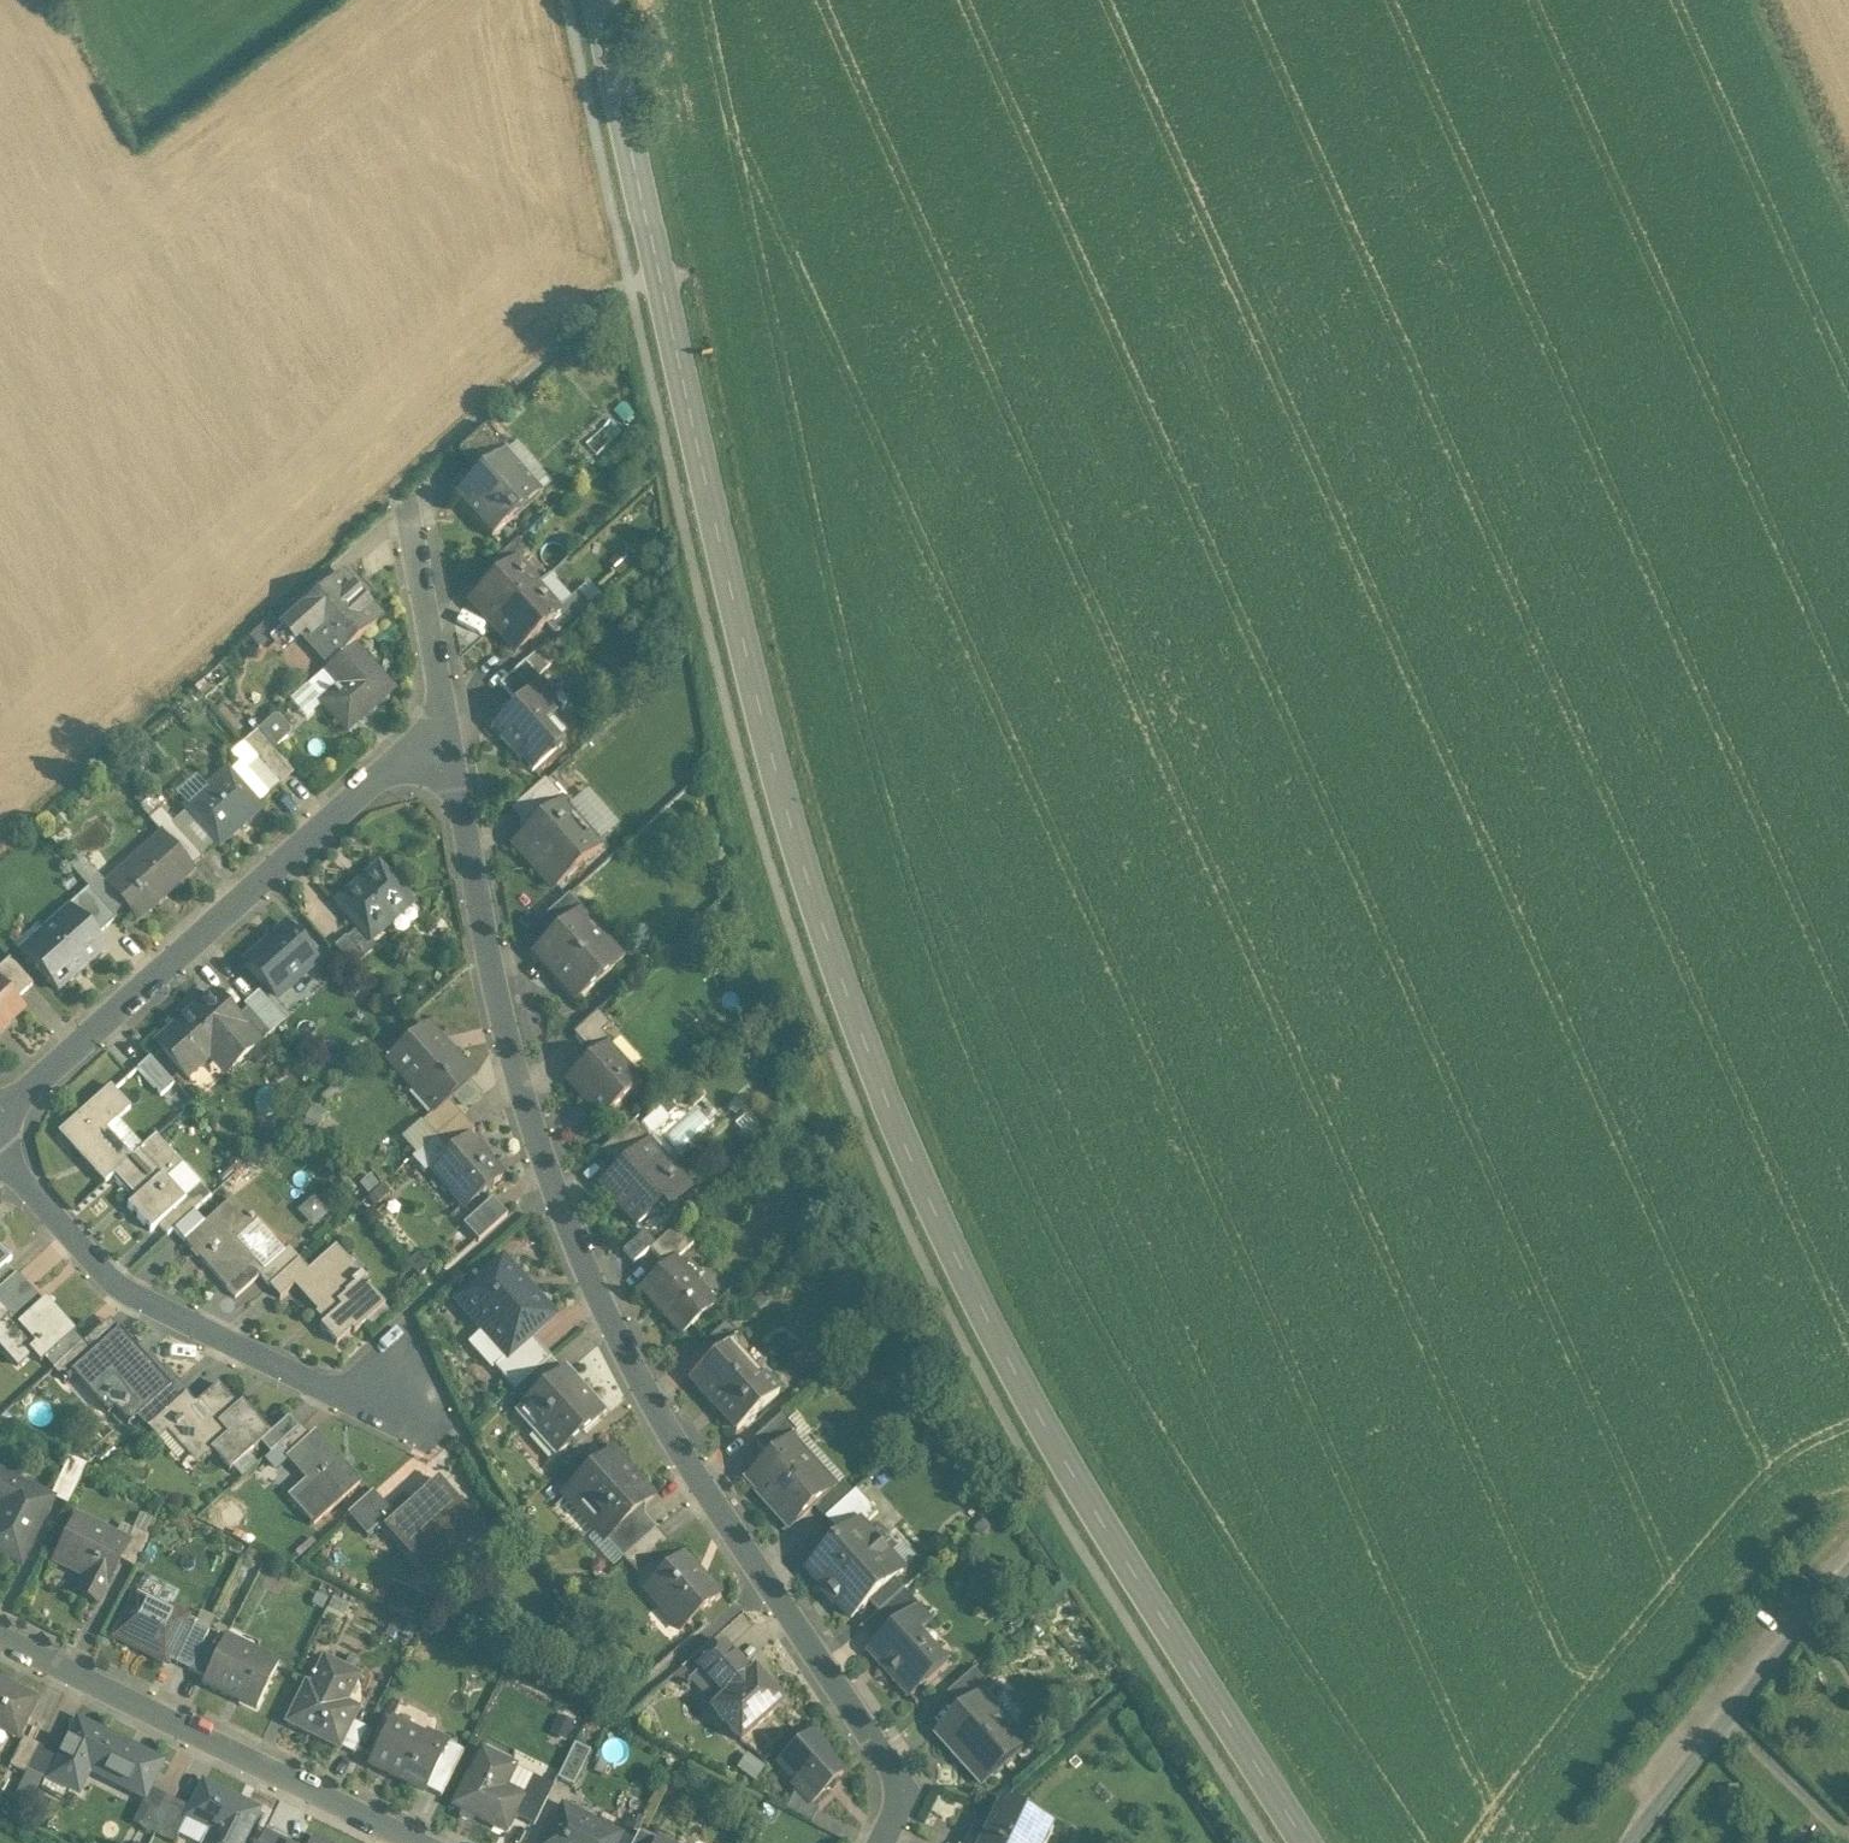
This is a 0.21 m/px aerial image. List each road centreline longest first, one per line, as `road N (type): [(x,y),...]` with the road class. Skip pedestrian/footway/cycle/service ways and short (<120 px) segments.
road 1 (secondary): [(1307,1842),(1067,1463),(901,1140),(786,809),(716,529),(610,0)]
road 2 (residential): [(0,1120),(304,848),(406,764),(458,741),(502,967),(558,1182),(659,1397),(913,1790),(885,1842)]
road 3 (residential): [(0,1153),(126,1285),(276,1363),(336,1385),(405,1396)]
road 4 (residential): [(425,1842),(0,1637)]
road 5 (unclassified): [(1633,1842),(1848,1573)]

